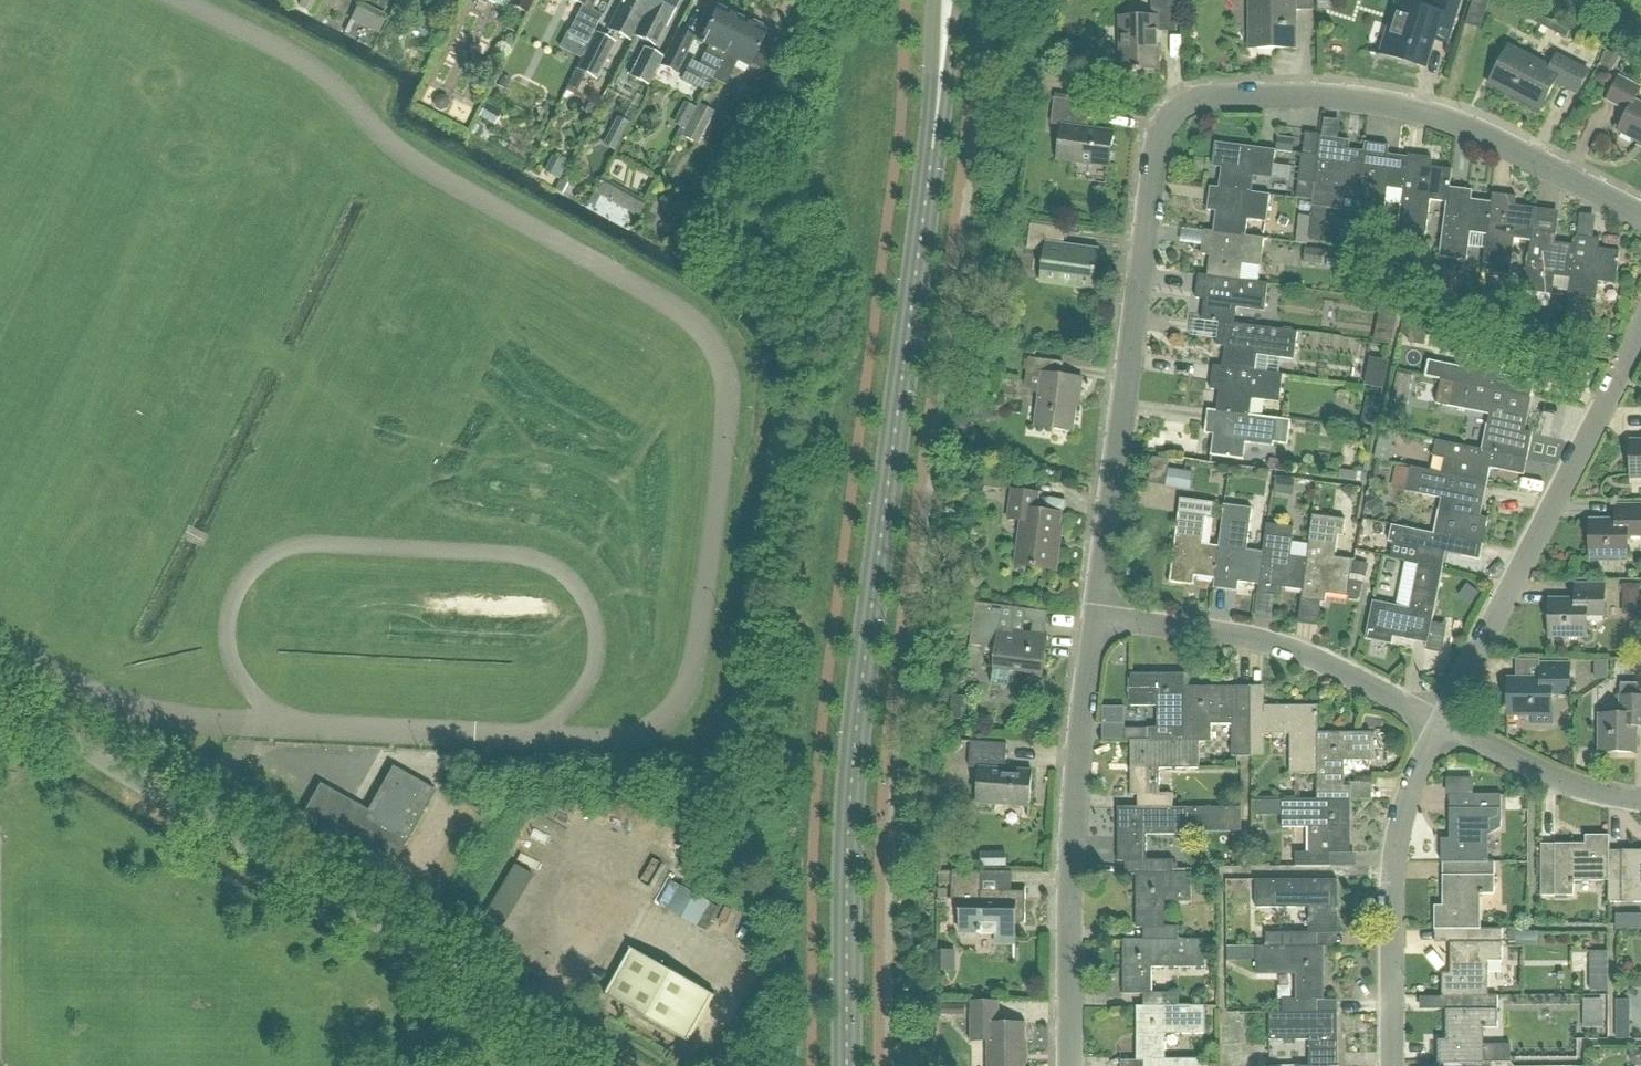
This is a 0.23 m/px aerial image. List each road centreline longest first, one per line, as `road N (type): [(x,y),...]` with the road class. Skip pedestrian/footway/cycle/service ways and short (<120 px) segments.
road 1 (residential): [(1096,612),(1157,157),(1168,122),(1197,101),(1388,102),(1482,132),(1640,218)]
road 2 (secondary): [(849,1065),(851,790),(942,80)]
road 3 (residential): [(599,1065),(0,712)]
road 4 (residential): [(1075,1065),(1073,883),(1096,612)]
road 5 (residential): [(1441,724),(1640,337)]
road 6 (residential): [(1441,724),(1331,662),(1238,632),(1096,612)]
road 7 (residential): [(1390,1065),(1392,856),(1401,814),(1441,724)]
road 8 (residential): [(1640,800),(1570,783),(1441,724)]

